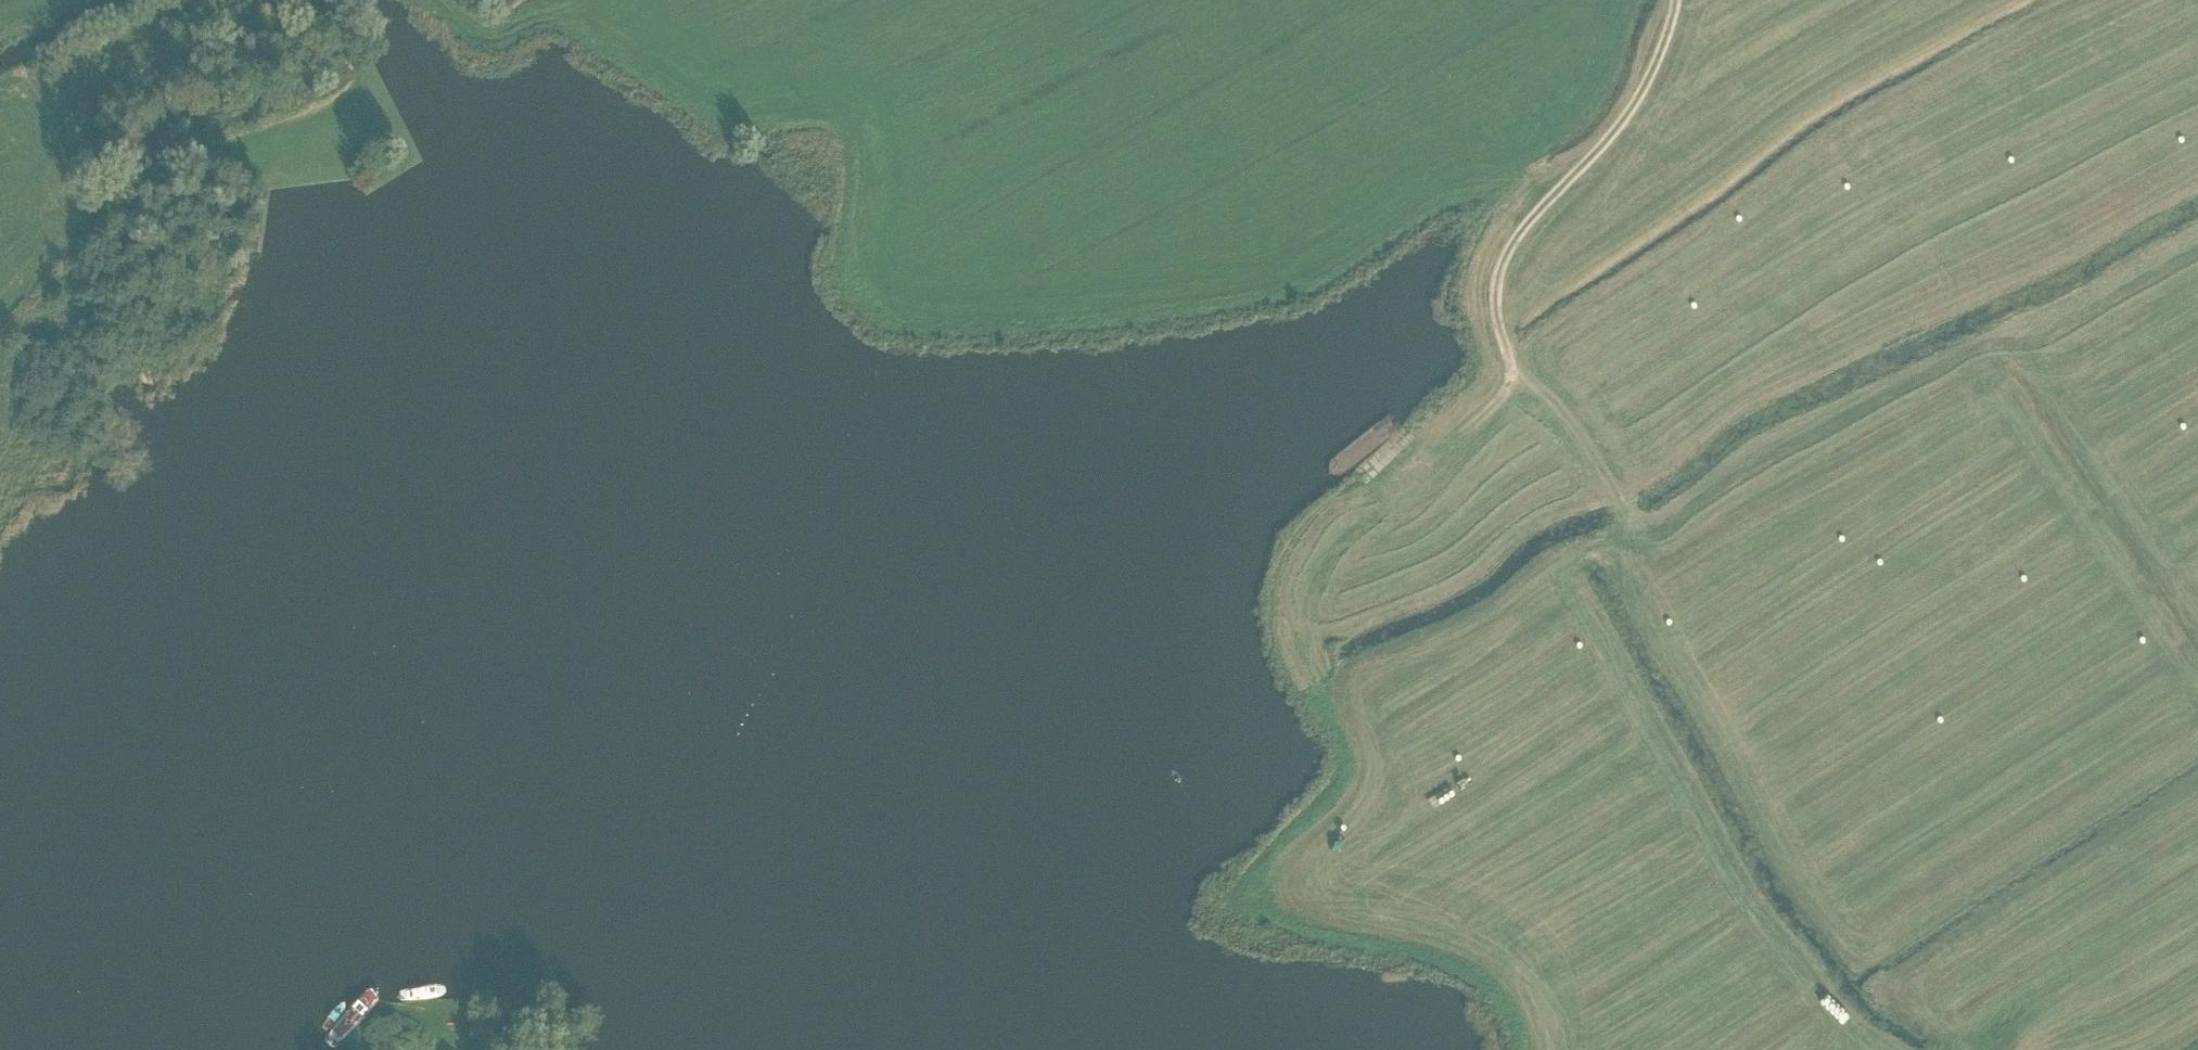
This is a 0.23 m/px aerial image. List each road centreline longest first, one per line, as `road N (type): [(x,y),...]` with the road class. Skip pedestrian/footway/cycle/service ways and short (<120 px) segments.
road 1 (track): [(1675,0),(1655,64),(1628,112),(1502,262),(1495,302),(1507,384),(1418,466)]

